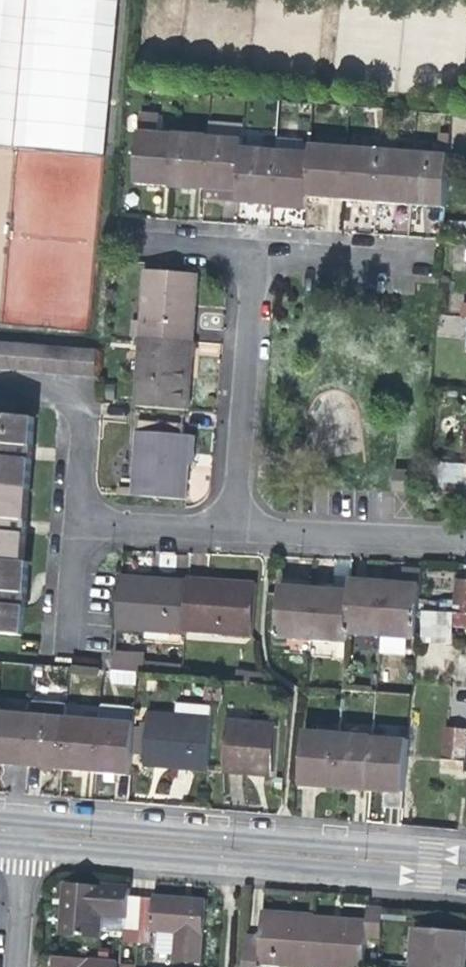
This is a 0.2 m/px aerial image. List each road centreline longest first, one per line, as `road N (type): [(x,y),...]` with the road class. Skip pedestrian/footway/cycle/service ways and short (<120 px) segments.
road 1 (residential): [(465,869),(24,832)]
road 2 (residential): [(253,253),(230,532)]
road 3 (residential): [(230,532),(465,541)]
road 4 (residential): [(75,525),(76,414),(57,393),(0,383)]
road 5 (residential): [(253,253),(422,263)]
road 6 (residential): [(230,532),(75,525)]
road 7 (residential): [(24,832),(13,966)]

